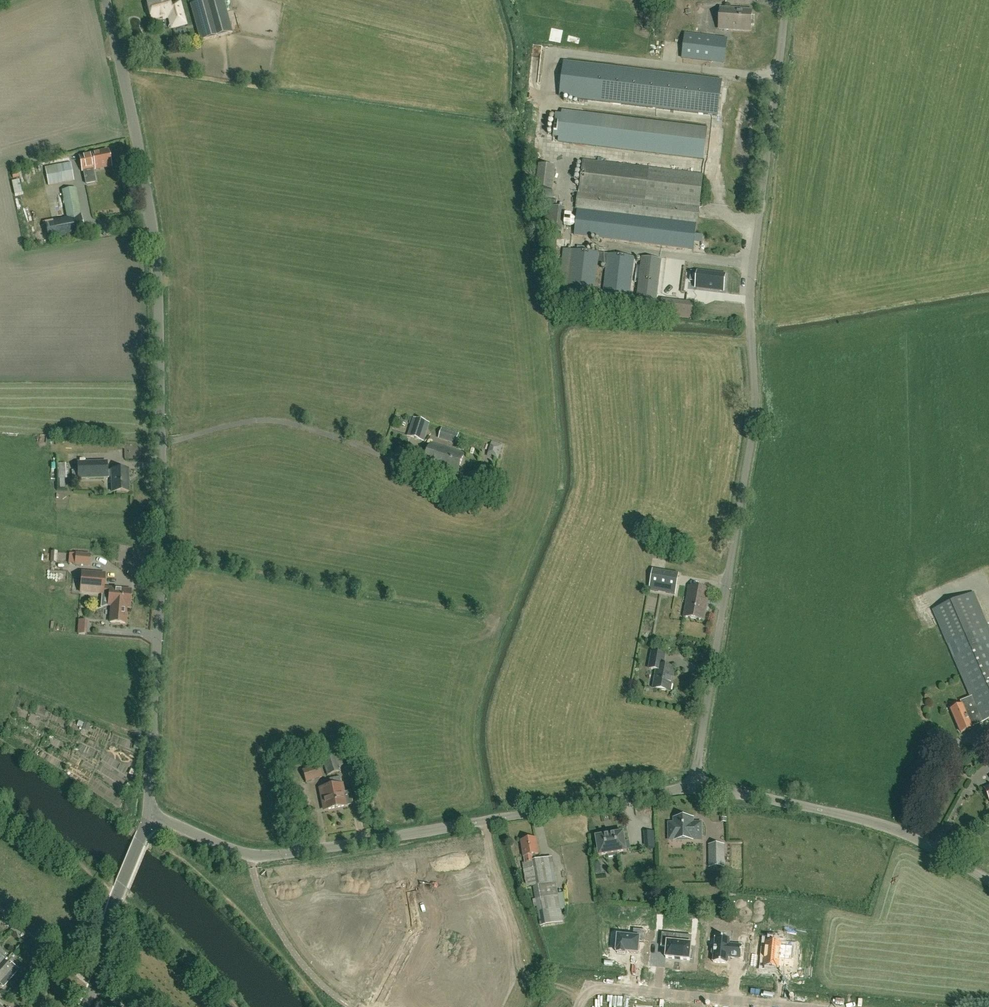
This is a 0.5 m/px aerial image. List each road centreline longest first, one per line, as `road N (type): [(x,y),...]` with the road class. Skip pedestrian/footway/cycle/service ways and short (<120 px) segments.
road 1 (unclassified): [(150,814),(161,289),(150,188),(109,0)]
road 2 (unclassified): [(695,787),(753,440),(752,289),(790,0)]
road 3 (unclassified): [(150,814),(263,858),(695,787)]
road 4 (unclassified): [(988,880),(900,831),(695,787)]
road 5 (residential): [(804,1006),(588,988),(579,1006)]
road 6 (unclassified): [(84,1006),(150,814)]

